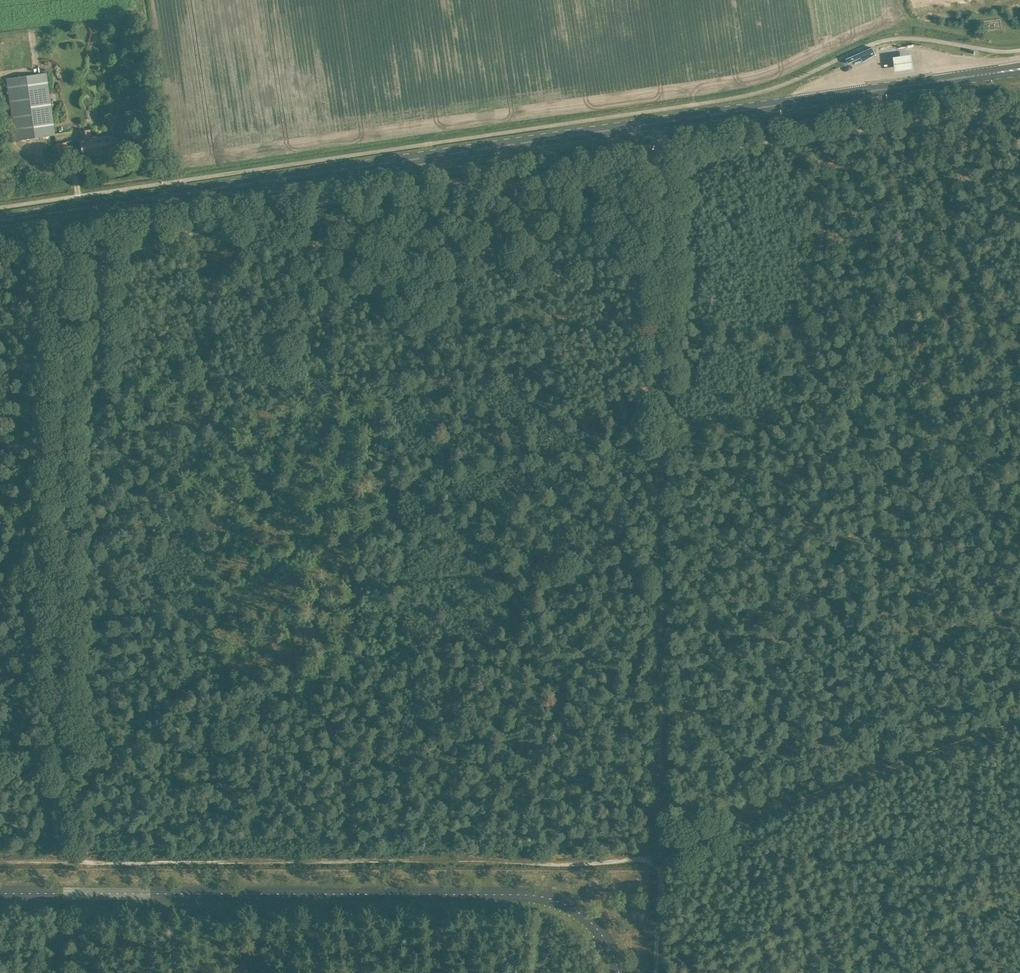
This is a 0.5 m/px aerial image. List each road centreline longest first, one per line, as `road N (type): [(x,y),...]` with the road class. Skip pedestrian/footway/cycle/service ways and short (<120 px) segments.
road 1 (primary): [(0,220),(1019,69)]
road 2 (track): [(659,858),(662,109)]
road 3 (track): [(0,859),(659,858)]
road 4 (unclassified): [(619,972),(589,919),(522,894),(0,893)]
road 5 (track): [(57,859),(62,211)]
road 6 (track): [(1019,722),(659,858)]

